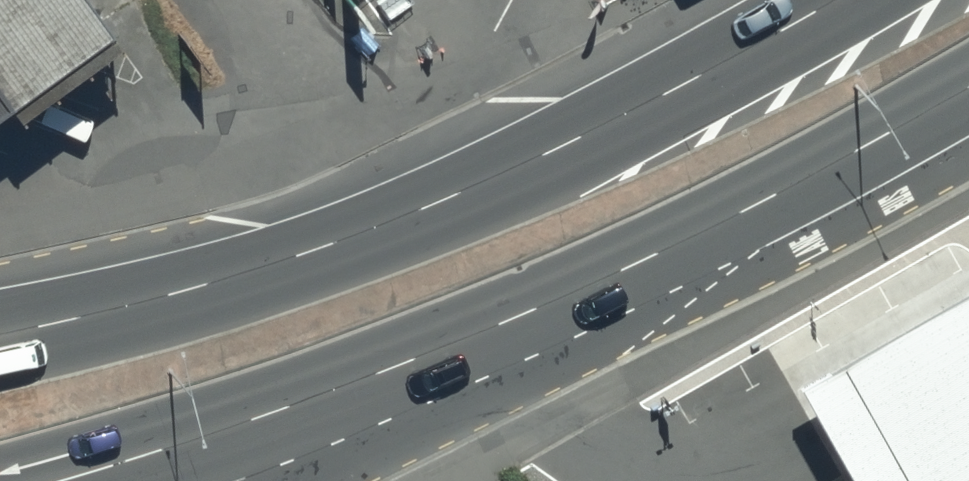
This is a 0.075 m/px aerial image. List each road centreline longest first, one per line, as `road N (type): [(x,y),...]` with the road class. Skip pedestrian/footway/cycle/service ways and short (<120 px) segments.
road 1 (primary): [(0,338),(231,280),(492,183),(833,0)]
road 2 (primary): [(968,86),(782,190),(410,363)]
road 3 (primary): [(410,363),(63,480)]
road 4 (primary): [(410,363),(274,480)]

